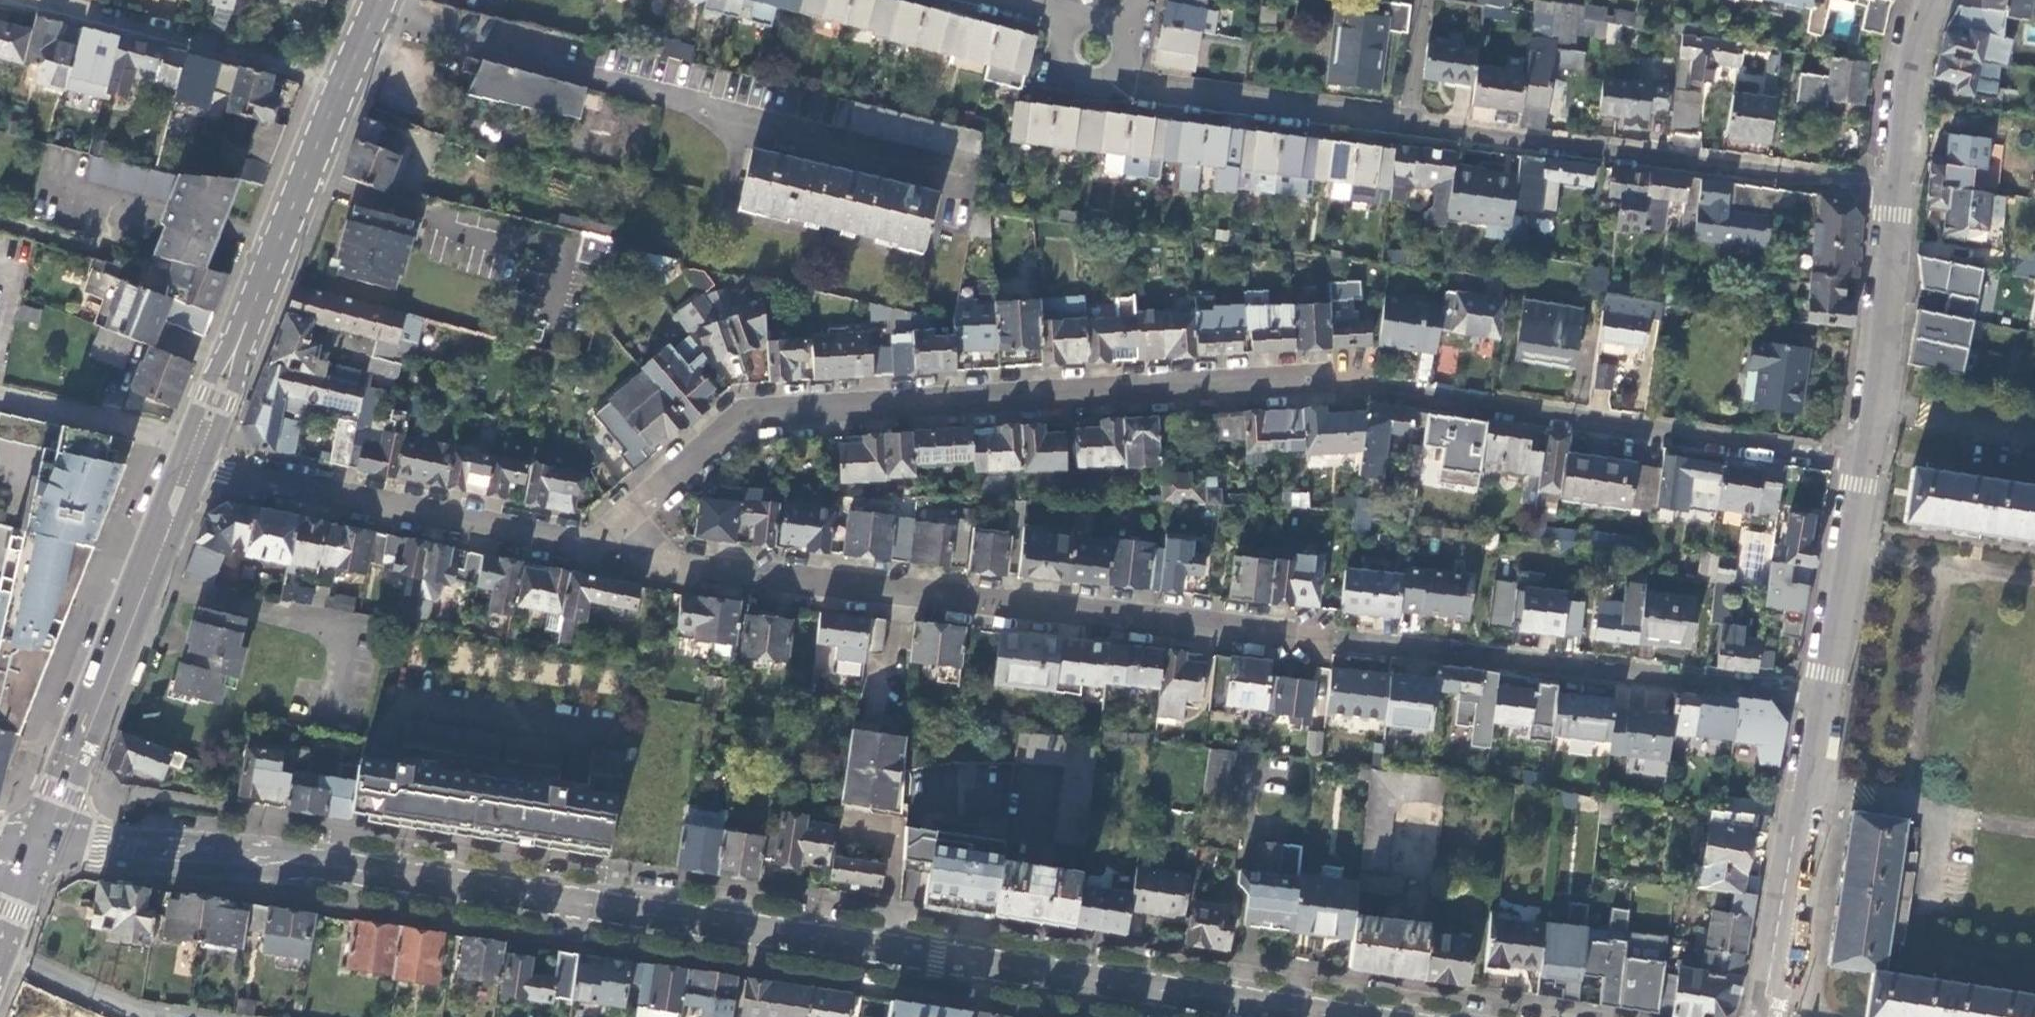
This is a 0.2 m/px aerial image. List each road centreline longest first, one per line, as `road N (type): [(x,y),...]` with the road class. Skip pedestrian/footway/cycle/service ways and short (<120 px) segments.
road 1 (residential): [(603,544),(687,460),(757,415),(1146,387),(1372,385),(1864,462)]
road 2 (residential): [(1825,693),(603,544)]
road 3 (primary): [(306,864),(1344,1016)]
road 4 (residential): [(1407,118),(1896,189)]
road 5 (residential): [(603,544),(189,465)]
road 6 (primary): [(189,465),(37,846)]
road 7 (primary): [(340,88),(195,447)]
road 8 (residential): [(340,88),(26,0)]
road 9 (residential): [(1129,69),(1156,90),(1407,118)]
road 10 (tertiary): [(1896,189),(1864,462)]
road 11 (primary): [(306,864),(37,846)]
road 12 (tertiary): [(1825,693),(1776,952)]
road 13 (tertiary): [(1864,462),(1825,693)]
road 14 (residential): [(195,447),(0,387)]
road 15 (tertiary): [(1930,0),(1909,68),(1896,189)]
road 16 (residential): [(166,1016),(0,956)]
road 17 (residential): [(1082,18),(1060,44),(1069,77),(1101,88),(1129,69)]

